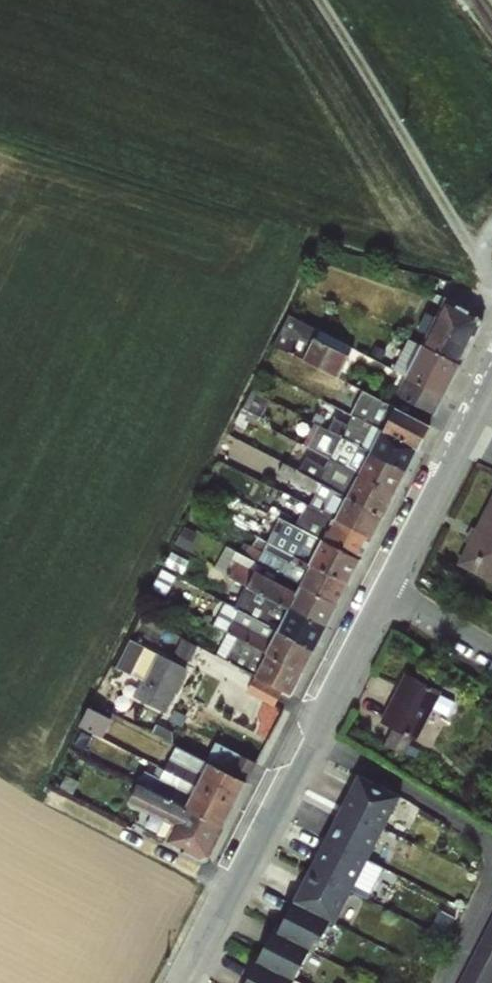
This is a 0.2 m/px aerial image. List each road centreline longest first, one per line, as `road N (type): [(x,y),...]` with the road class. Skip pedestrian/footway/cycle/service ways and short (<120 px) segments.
road 1 (tertiary): [(371,590),(177,982)]
road 2 (unclassified): [(318,0),(491,284)]
road 3 (tertiary): [(491,375),(371,590)]
road 4 (residential): [(491,666),(371,590)]

